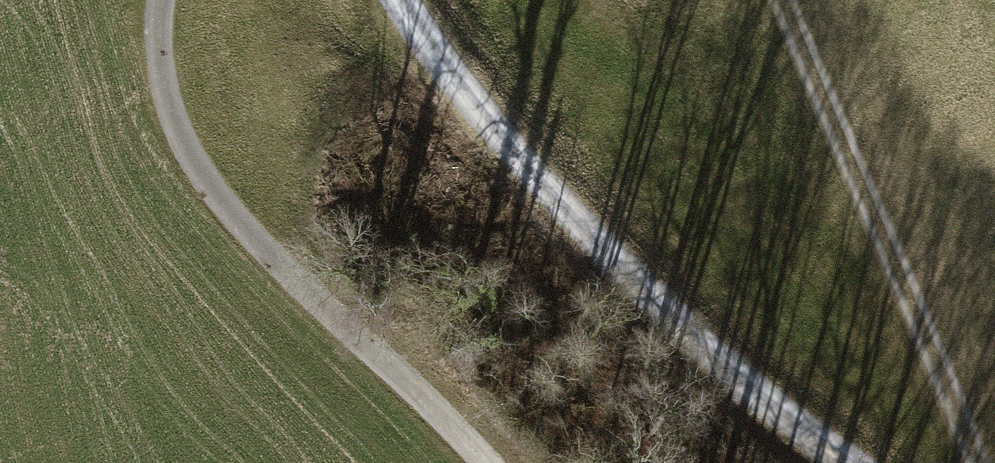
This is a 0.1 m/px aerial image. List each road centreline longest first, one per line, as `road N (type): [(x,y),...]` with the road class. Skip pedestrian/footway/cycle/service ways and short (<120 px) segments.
road 1 (track): [(844,462),(630,287),(399,0)]
road 2 (track): [(163,0),(160,62),(176,132),(280,263),(475,437),(491,462)]
road 3 (track): [(979,462),(778,0)]

